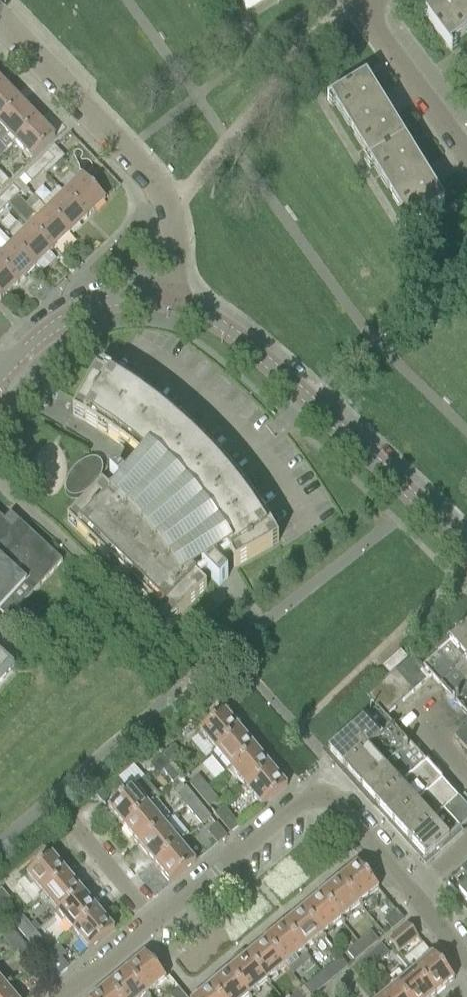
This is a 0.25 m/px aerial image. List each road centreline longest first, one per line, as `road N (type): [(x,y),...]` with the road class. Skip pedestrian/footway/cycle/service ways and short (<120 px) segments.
road 1 (tertiary): [(168,301),(255,353),(466,557)]
road 2 (residential): [(168,301),(170,209),(0,25)]
road 3 (residential): [(466,962),(337,803),(320,797)]
road 4 (residential): [(156,924),(305,801),(320,797)]
road 5 (tertiary): [(0,374),(88,308),(168,301)]
road 6 (residential): [(466,158),(360,3)]
road 7 (residential): [(156,924),(69,818)]
road 8 (residential): [(55,996),(156,924)]

